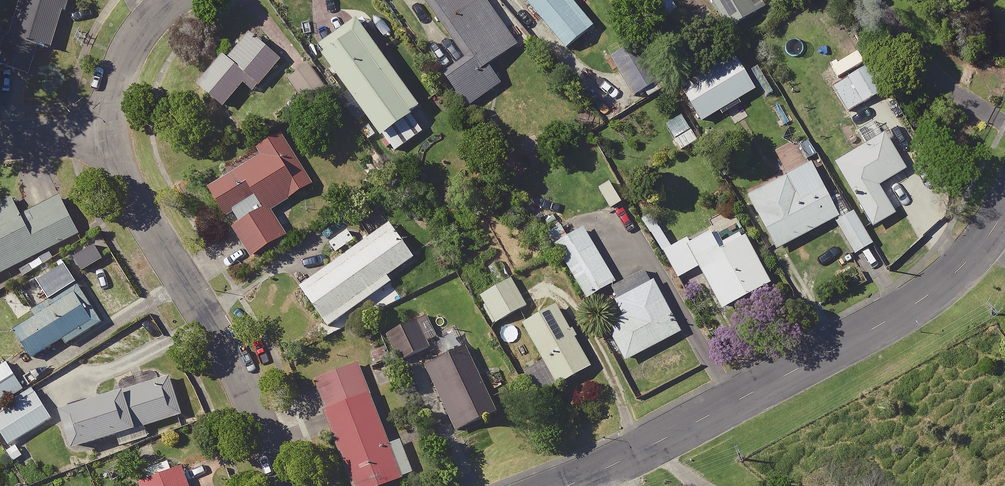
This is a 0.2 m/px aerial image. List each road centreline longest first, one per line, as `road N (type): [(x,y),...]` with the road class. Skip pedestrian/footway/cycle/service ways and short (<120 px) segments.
road 1 (residential): [(1004,208),(956,272),(911,307),(645,451),(562,485)]
road 2 (residential): [(108,136),(211,320),(283,485)]
road 3 (residential): [(170,0),(135,45),(108,136)]

